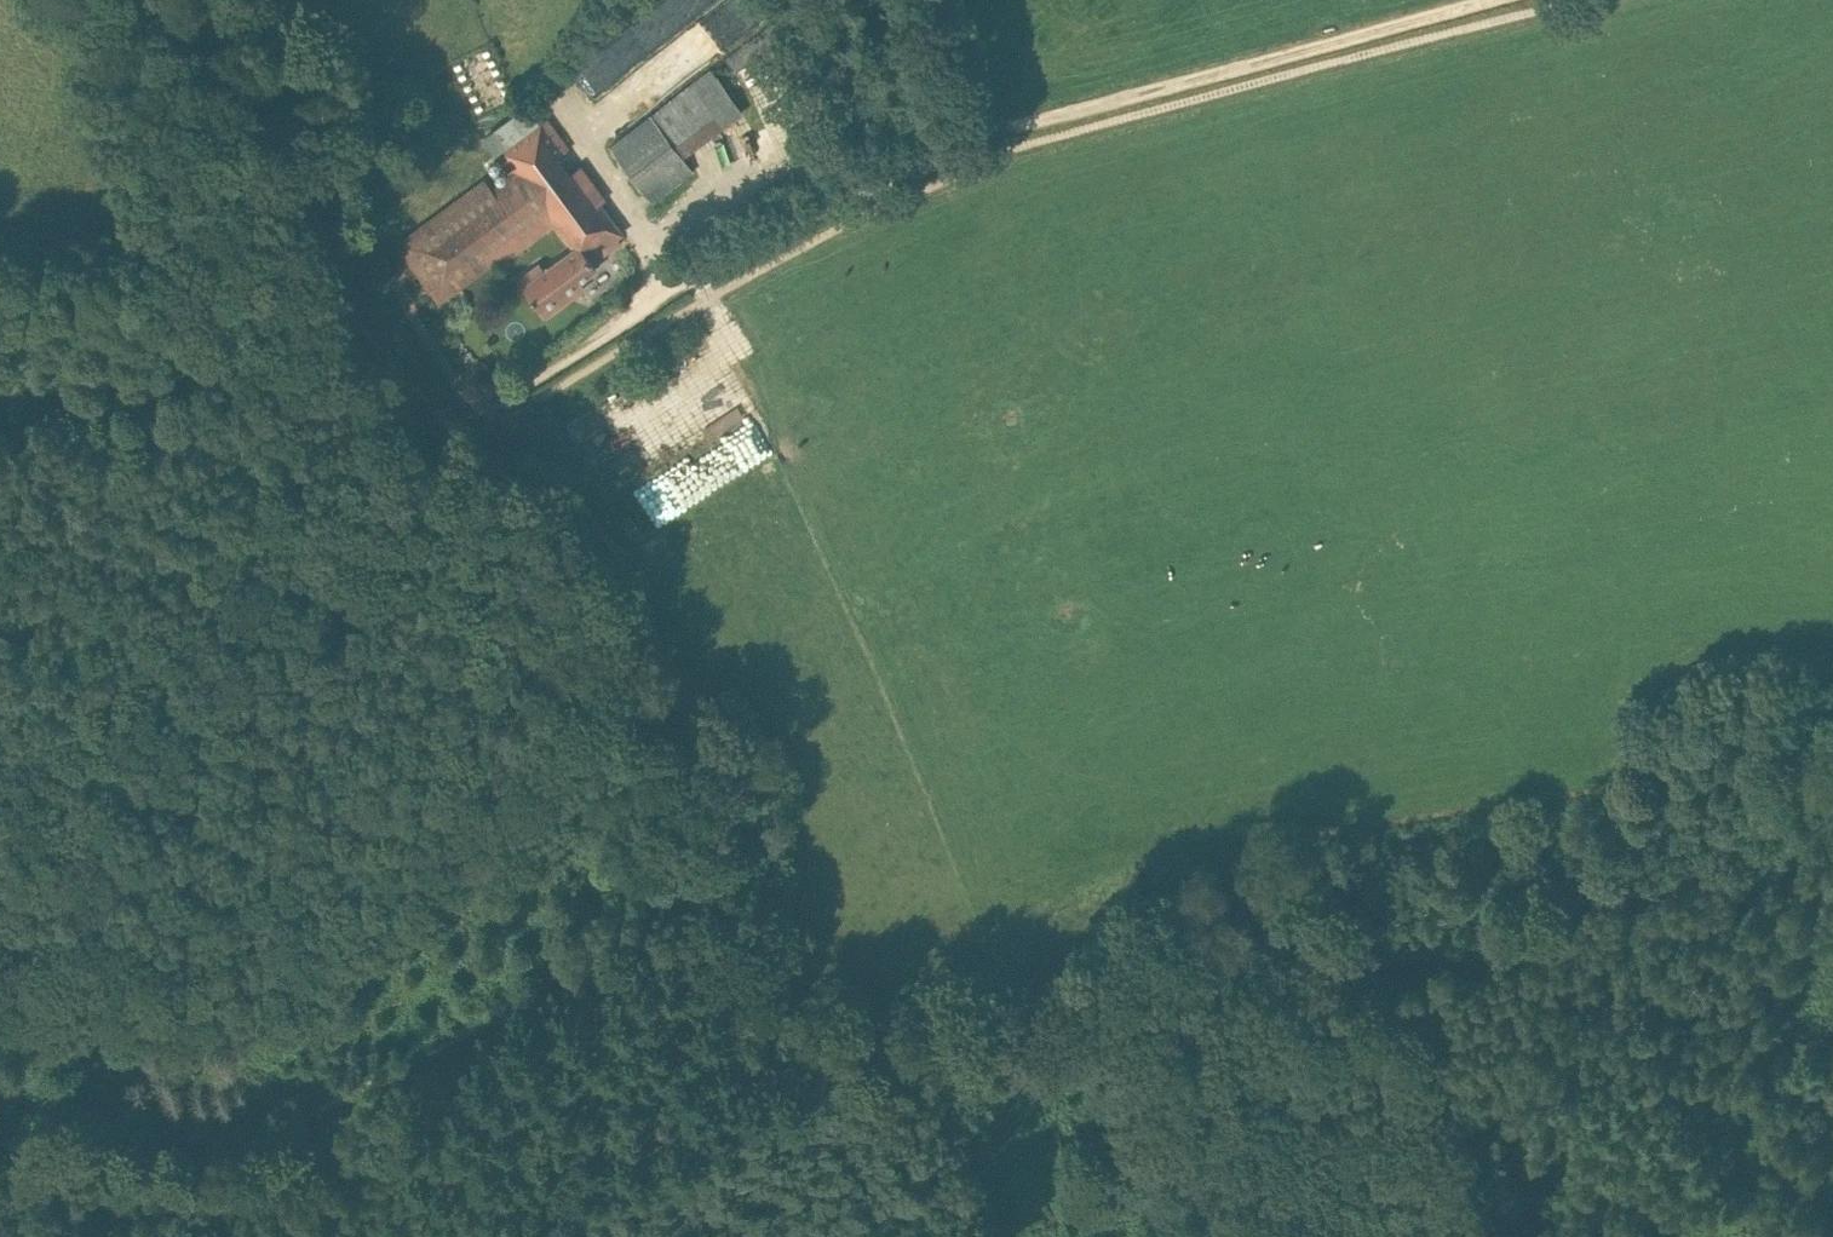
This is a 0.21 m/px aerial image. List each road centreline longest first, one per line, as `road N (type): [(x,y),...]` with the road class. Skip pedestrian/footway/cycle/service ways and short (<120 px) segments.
road 1 (track): [(728,843),(579,974),(310,1111),(230,1129),(0,1145)]
road 2 (track): [(1832,835),(1600,905),(1504,948),(1438,941),(1268,975),(1160,984),(1131,992),(1074,1030)]
road 3 (track): [(728,843),(649,764),(545,627),(474,448)]
road 4 (track): [(105,0),(213,106),(314,225),(337,235)]

